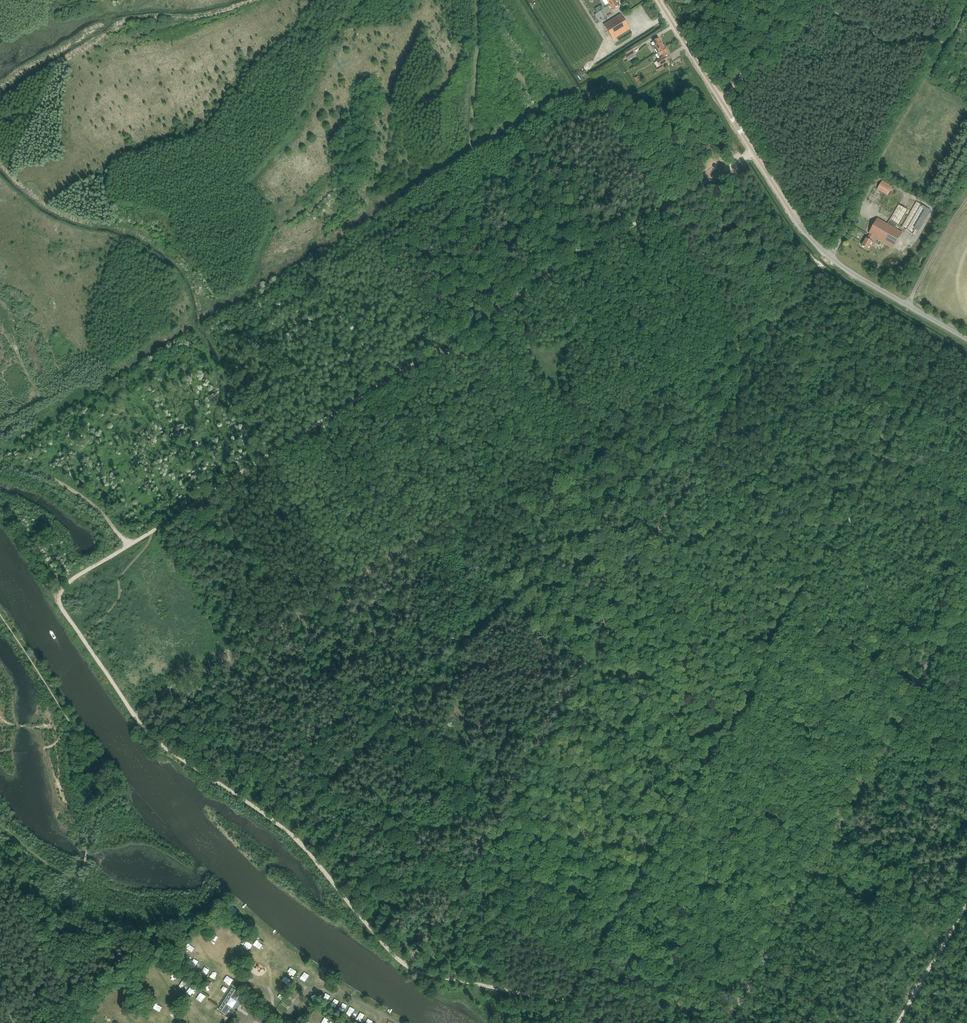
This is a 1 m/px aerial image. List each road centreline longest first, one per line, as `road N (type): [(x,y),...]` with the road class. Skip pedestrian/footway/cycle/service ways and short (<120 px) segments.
road 1 (track): [(58,600),(145,731),(284,828),(397,959),(430,975),(554,1000),(583,1022)]
road 2 (track): [(129,546),(419,360),(479,352),(502,306),(695,188)]
road 3 (unclassified): [(966,339),(851,272),(812,240),(658,0)]
road 4 (track): [(518,0),(575,92),(617,69),(636,94),(688,75),(748,170)]
road 5 (track): [(575,259),(553,225),(474,155),(475,0)]
road 6 (track): [(129,546),(72,491),(0,465)]
road 7 (track): [(966,902),(897,1022)]
road 8 (track): [(829,0),(842,20),(884,43),(948,42)]
road 9 (track): [(0,422),(38,397),(3,319)]
road 10 (track): [(720,99),(789,0)]

